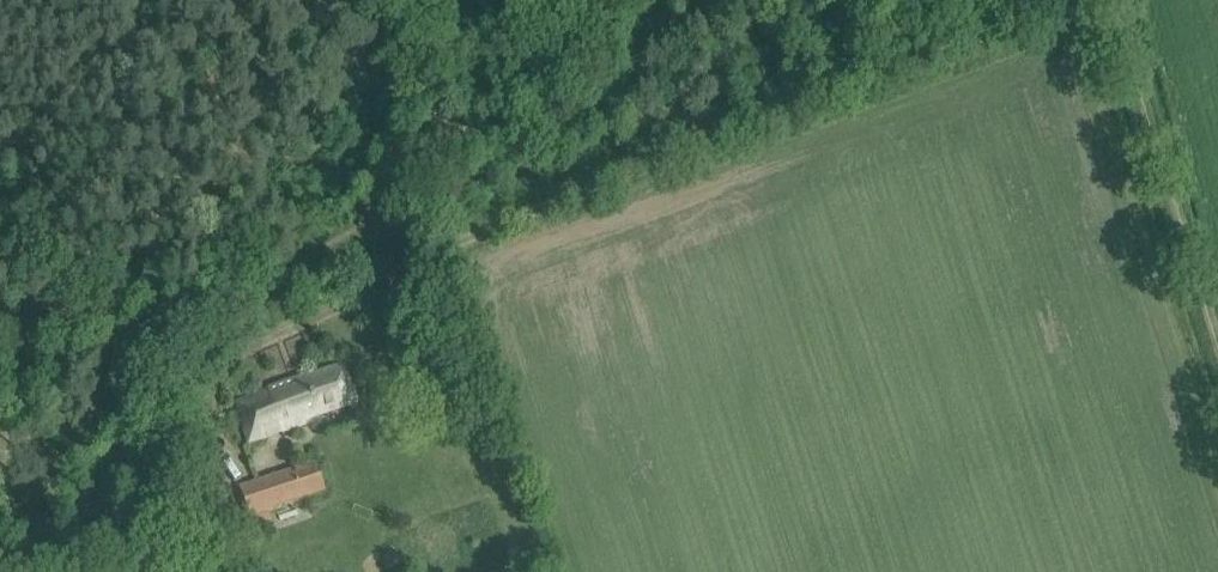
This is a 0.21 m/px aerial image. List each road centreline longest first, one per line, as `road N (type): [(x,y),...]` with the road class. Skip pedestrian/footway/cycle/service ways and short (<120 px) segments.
road 1 (track): [(0,362),(396,220),(410,268),(1052,0)]
road 2 (track): [(1217,372),(1093,0)]

